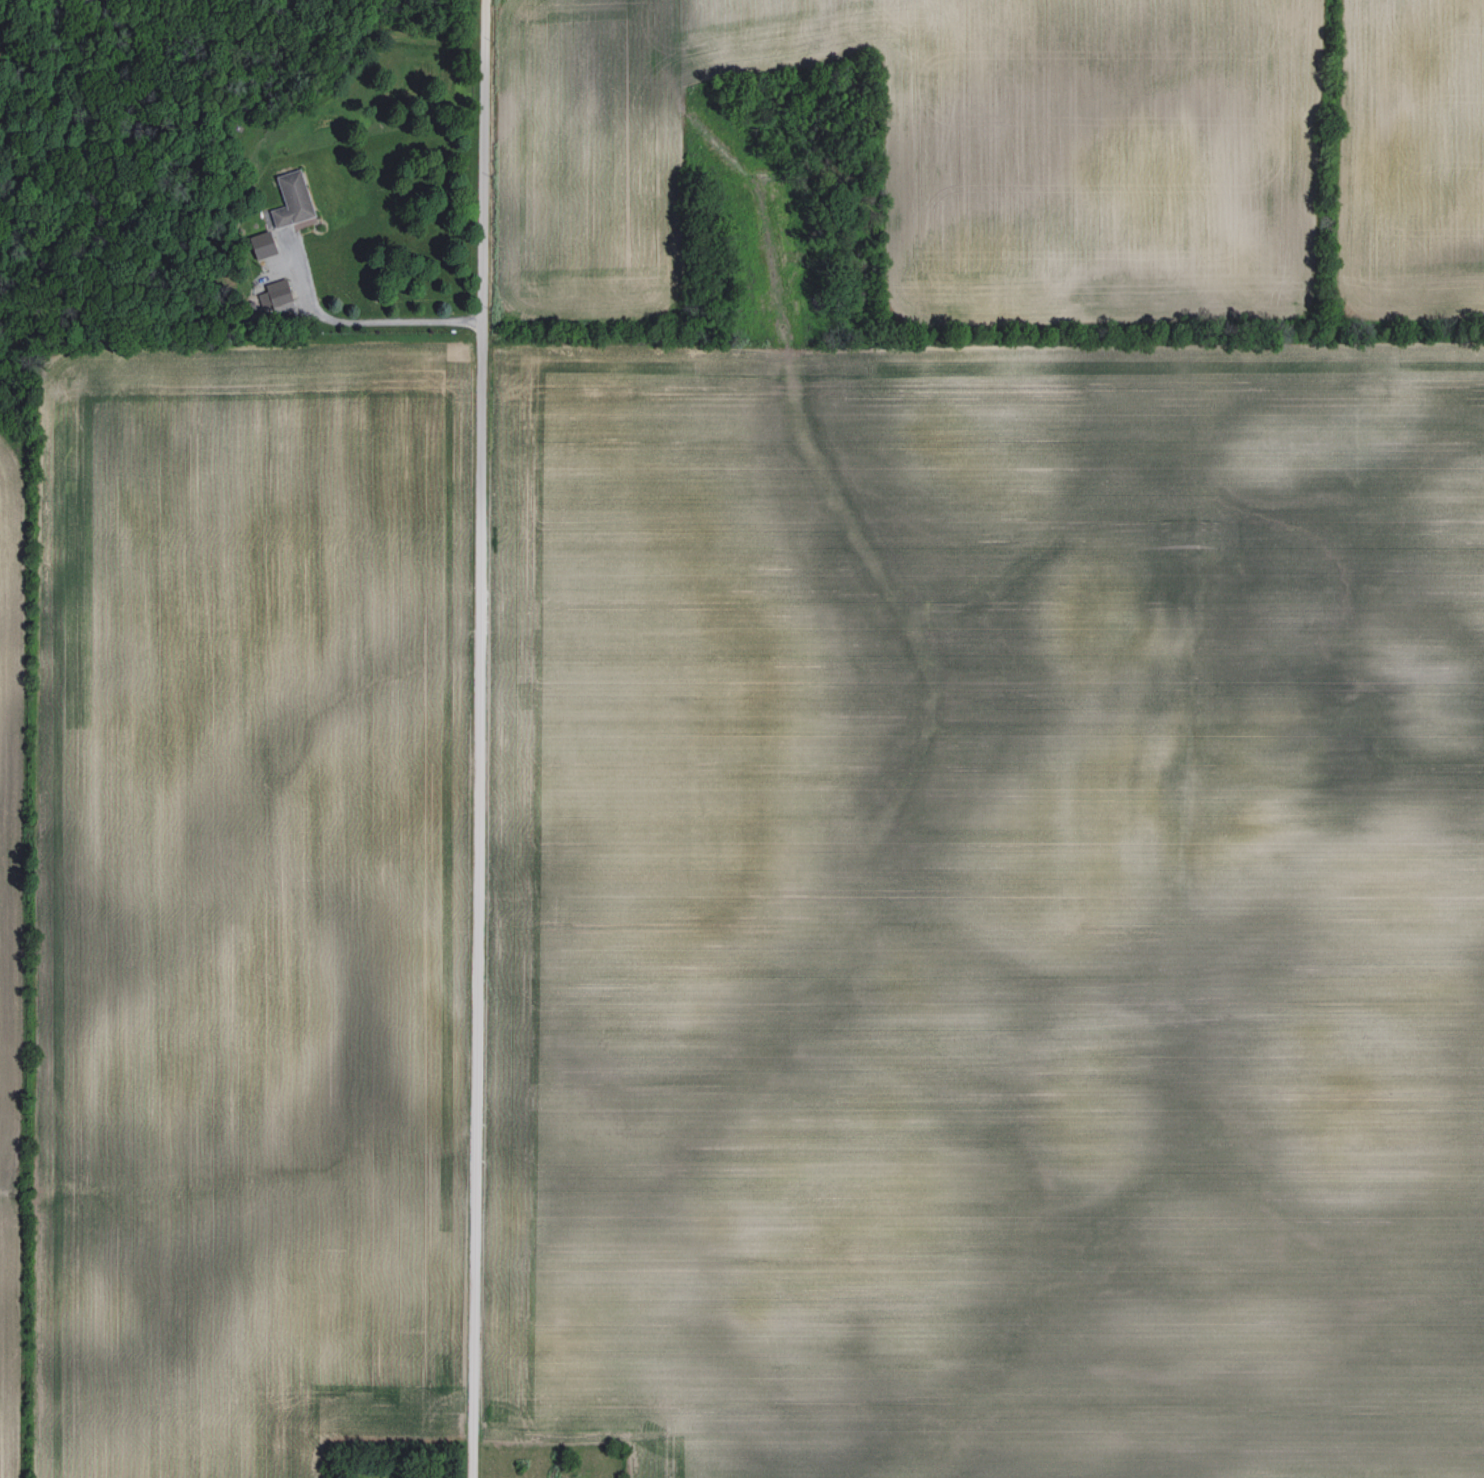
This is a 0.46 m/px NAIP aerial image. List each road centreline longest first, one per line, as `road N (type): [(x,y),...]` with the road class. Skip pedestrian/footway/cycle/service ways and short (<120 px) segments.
road 1 (residential): [(473,1477),(483,0)]

